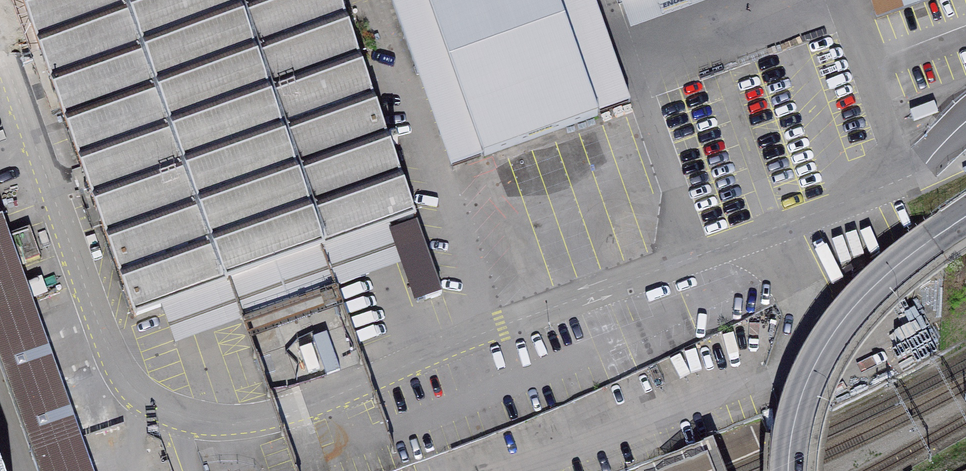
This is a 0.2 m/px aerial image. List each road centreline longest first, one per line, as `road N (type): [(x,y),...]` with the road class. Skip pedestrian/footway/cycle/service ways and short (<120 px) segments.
road 1 (tertiary): [(787,470),(802,395),(835,331),(899,264),(965,218)]

